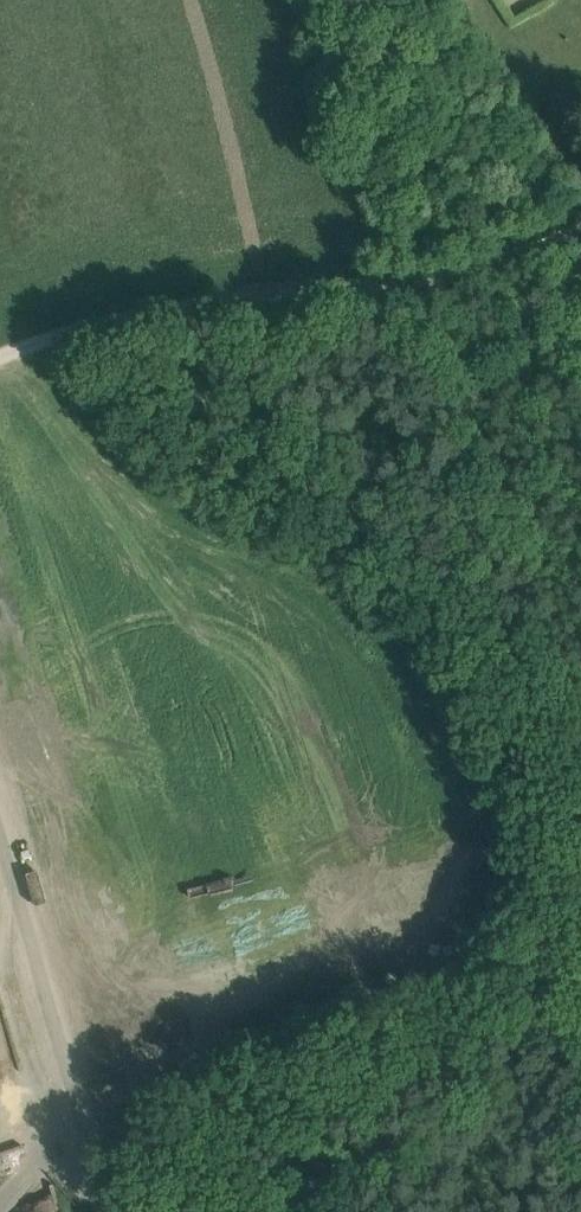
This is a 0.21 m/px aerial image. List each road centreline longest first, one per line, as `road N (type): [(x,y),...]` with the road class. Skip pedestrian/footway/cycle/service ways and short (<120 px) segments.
road 1 (track): [(0,366),(161,316),(520,249),(580,221)]
road 2 (unclassified): [(102,1211),(0,861)]

